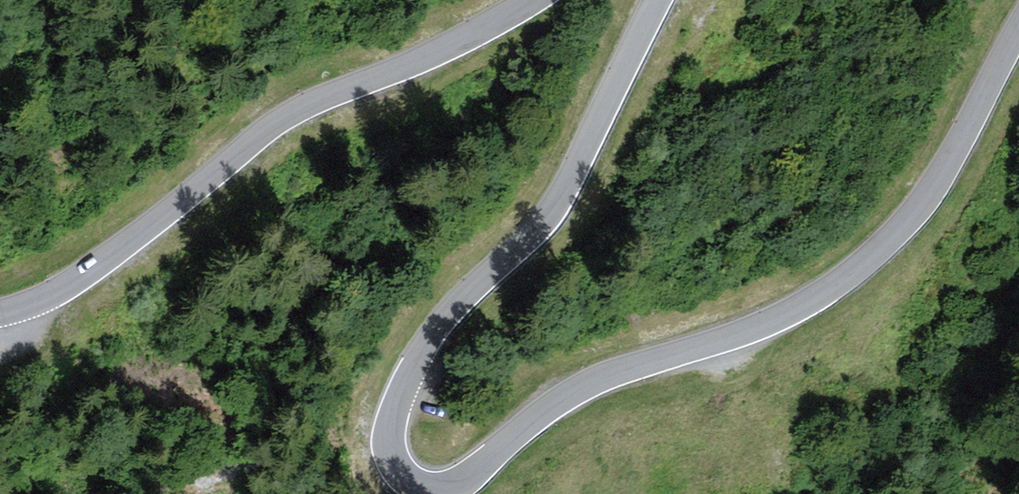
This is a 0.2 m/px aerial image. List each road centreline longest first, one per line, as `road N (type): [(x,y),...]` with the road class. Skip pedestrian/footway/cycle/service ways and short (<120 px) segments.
road 1 (residential): [(661,0),(543,220),(421,349),(388,430),(390,454),(417,482),(457,484),(574,392),(744,335),(808,305),(868,263),(928,199),(1018,38)]
road 2 (residential): [(0,311),(68,285),(299,107),(529,0)]

